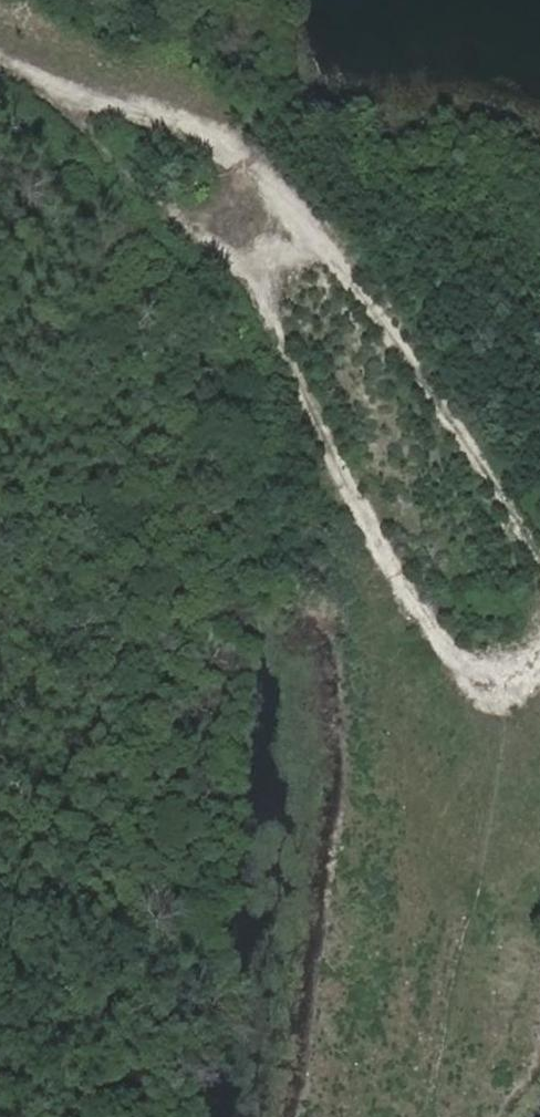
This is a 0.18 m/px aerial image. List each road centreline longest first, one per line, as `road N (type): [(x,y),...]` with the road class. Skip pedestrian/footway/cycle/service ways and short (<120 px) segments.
road 1 (track): [(47,86),(130,173),(260,284),(388,561),(386,769),(352,1116)]
road 2 (track): [(0,57),(47,86),(199,132),(308,225),(539,570)]
road 3 (track): [(539,669),(483,687),(484,788),(423,1116)]
road 4 (track): [(483,687),(429,631),(388,561)]

